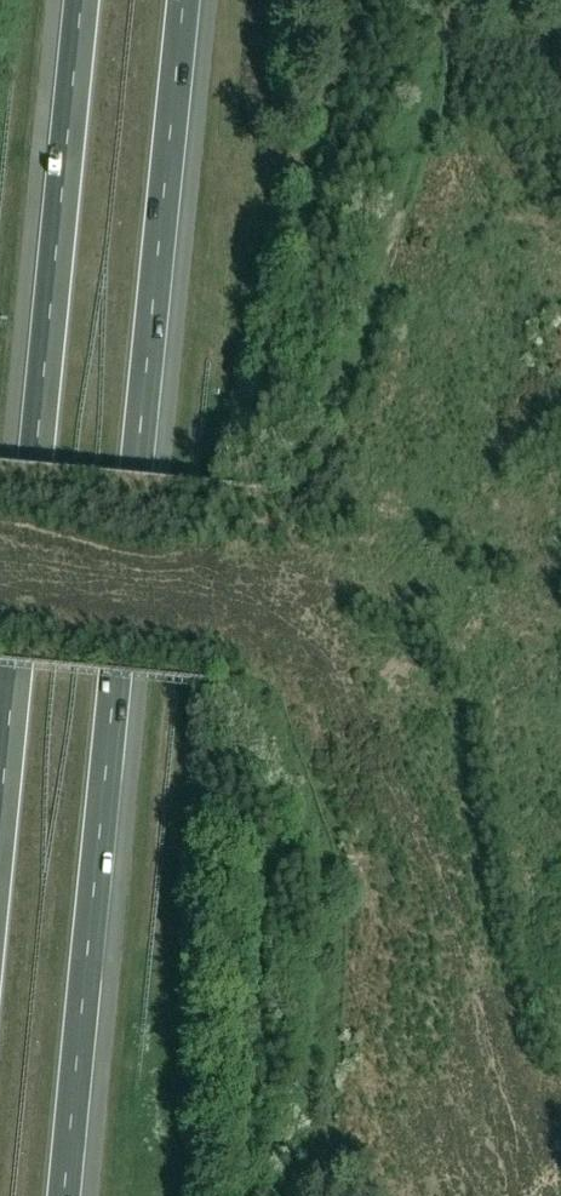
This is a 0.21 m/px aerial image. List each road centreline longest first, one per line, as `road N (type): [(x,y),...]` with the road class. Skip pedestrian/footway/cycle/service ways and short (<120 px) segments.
road 1 (motorway): [(65,1195),(183,0)]
road 2 (motorway): [(82,0),(0,821)]

